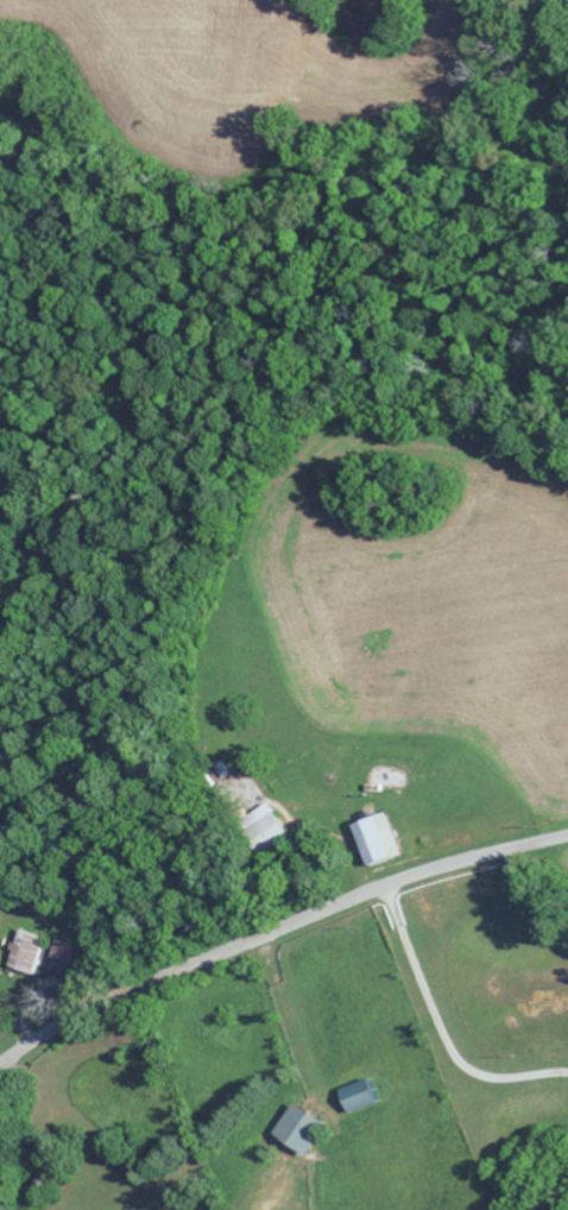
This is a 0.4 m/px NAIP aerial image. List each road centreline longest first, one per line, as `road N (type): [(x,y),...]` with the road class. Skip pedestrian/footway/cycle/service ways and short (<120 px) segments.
road 1 (residential): [(0,1065),(109,1001),(349,901),(442,868),(567,837)]

